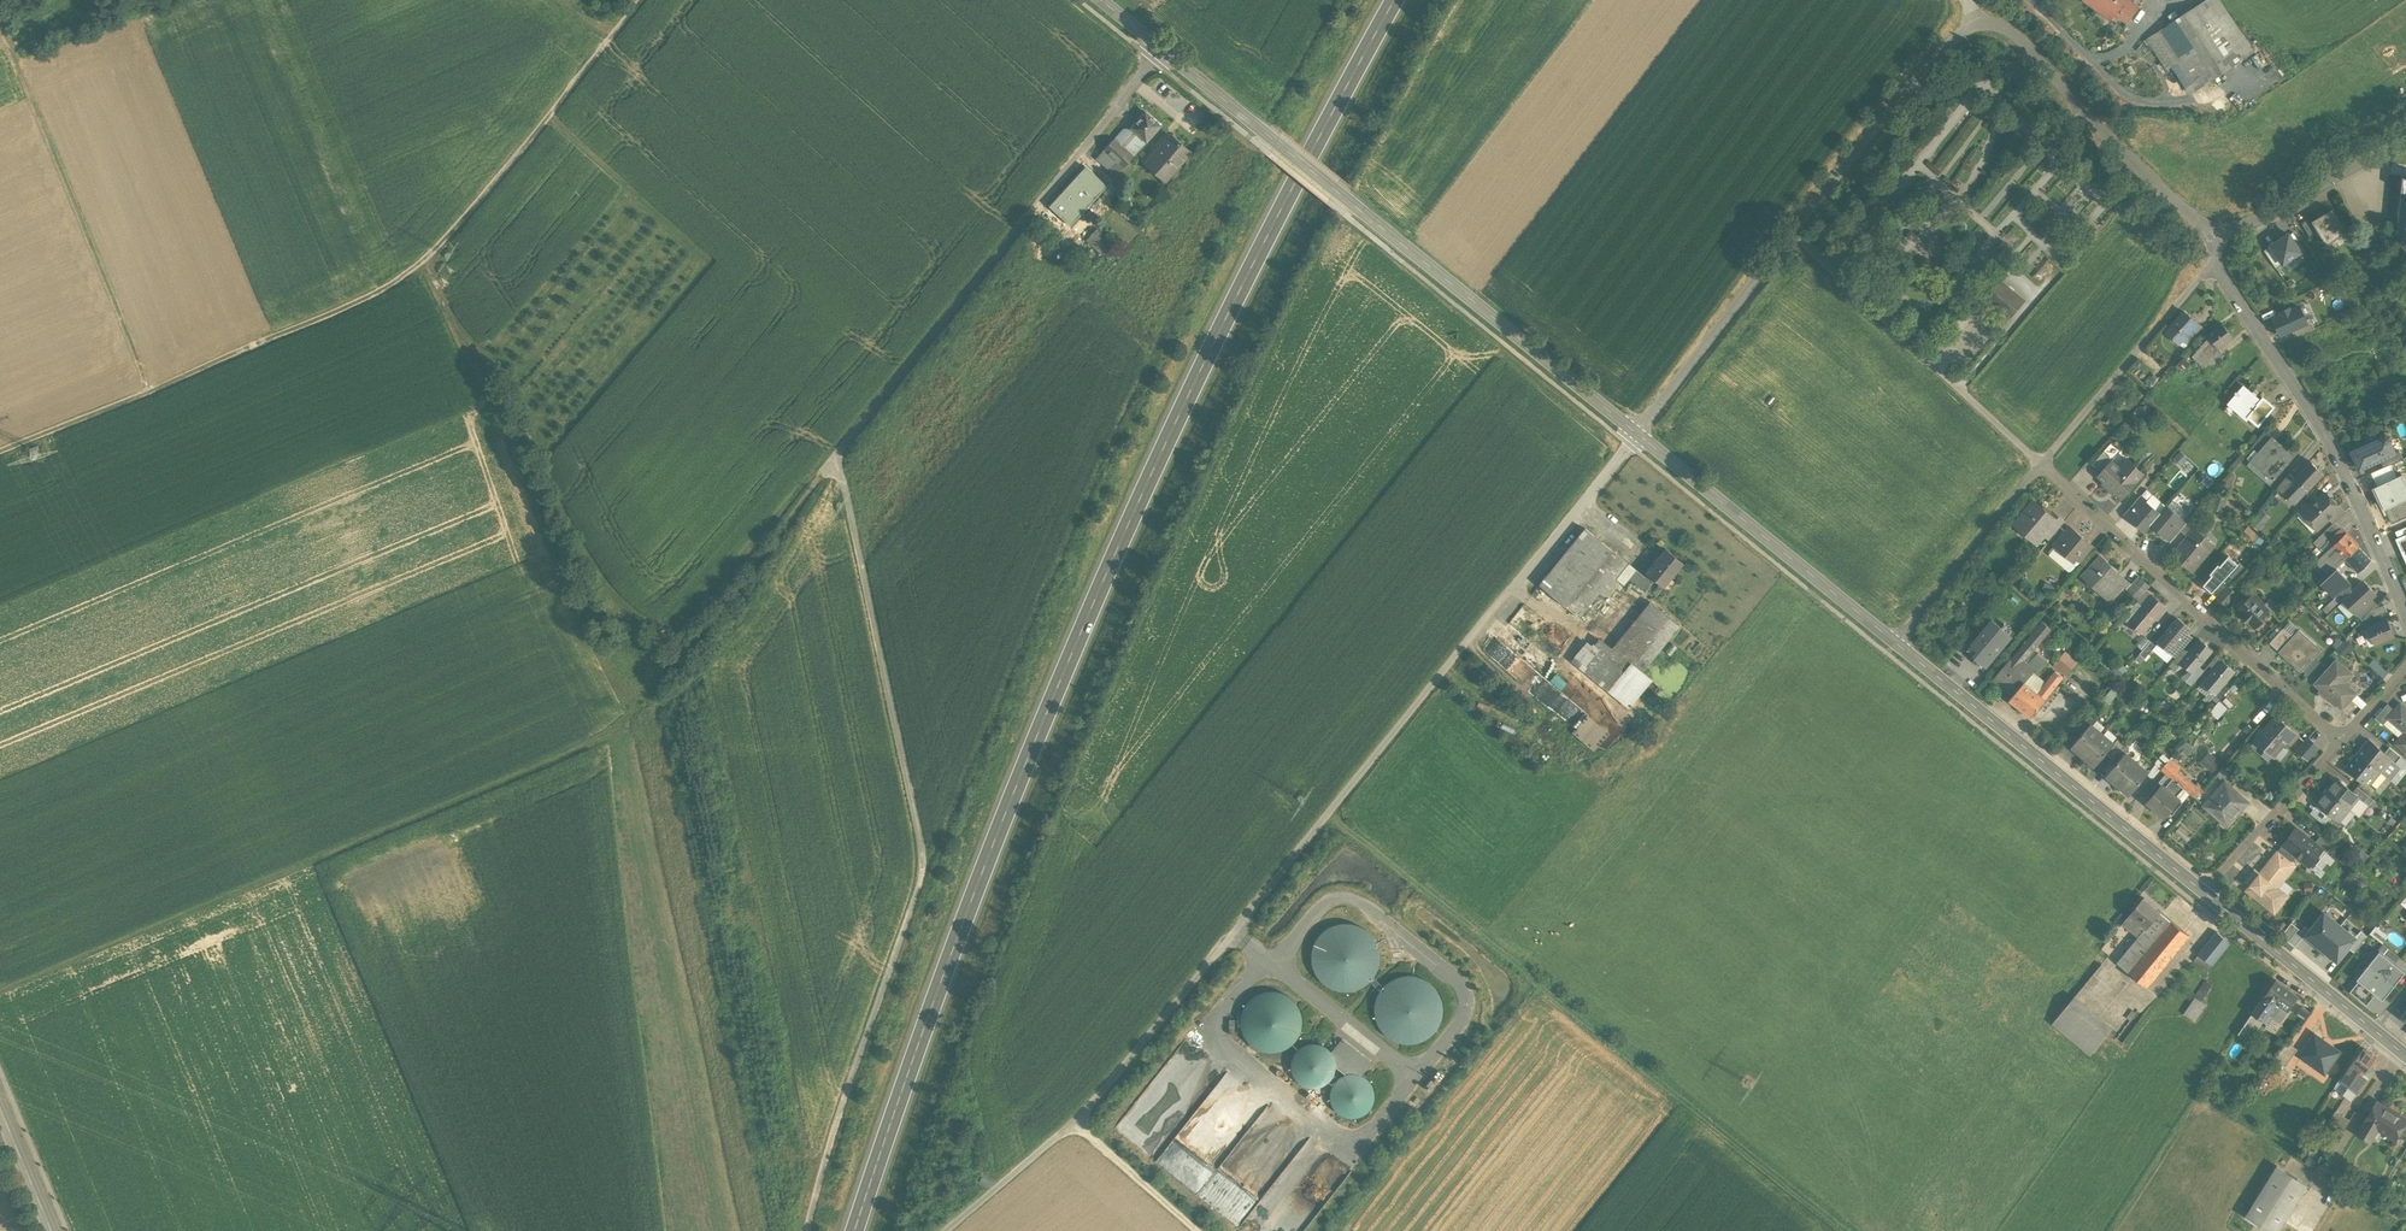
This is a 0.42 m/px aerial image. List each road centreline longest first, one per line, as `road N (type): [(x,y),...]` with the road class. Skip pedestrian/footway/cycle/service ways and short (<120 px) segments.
road 1 (primary): [(855,1230),(997,838),(1129,528),(1255,261),(1397,0)]
road 2 (track): [(0,1003),(385,842),(615,735),(730,613),(833,465)]
road 3 (secondary): [(2405,1056),(1638,431)]
road 4 (track): [(649,0),(408,280),(0,458)]
road 5 (track): [(814,1230),(930,877),(846,476),(833,465)]
road 6 (residential): [(2342,744),(1793,233)]
road 7 (secondary): [(1638,431),(1107,0)]
road 8 (track): [(1330,812),(1852,1230)]
road 9 (residential): [(1793,233),(1977,18),(2003,29),(2207,234),(2225,240)]
road 10 (track): [(1900,642),(2214,265)]
road 11 (track): [(1330,812),(1638,431)]
road 12 (residential): [(2405,617),(2328,440),(2214,265),(2225,240)]
road 13 (track): [(945,1230),(1076,1121),(1237,929)]
road 14 (track): [(154,393),(0,10)]
road 15 (track): [(833,465),(1034,217)]
road 16 (residential): [(1638,431),(1793,233)]
road 17 (residential): [(2225,240),(2405,139)]
road 18 (track): [(1076,1121),(1200,1230)]
road 19 (track): [(1237,929),(1330,812)]
road 20 (tertiary): [(0,1095),(58,1230)]

